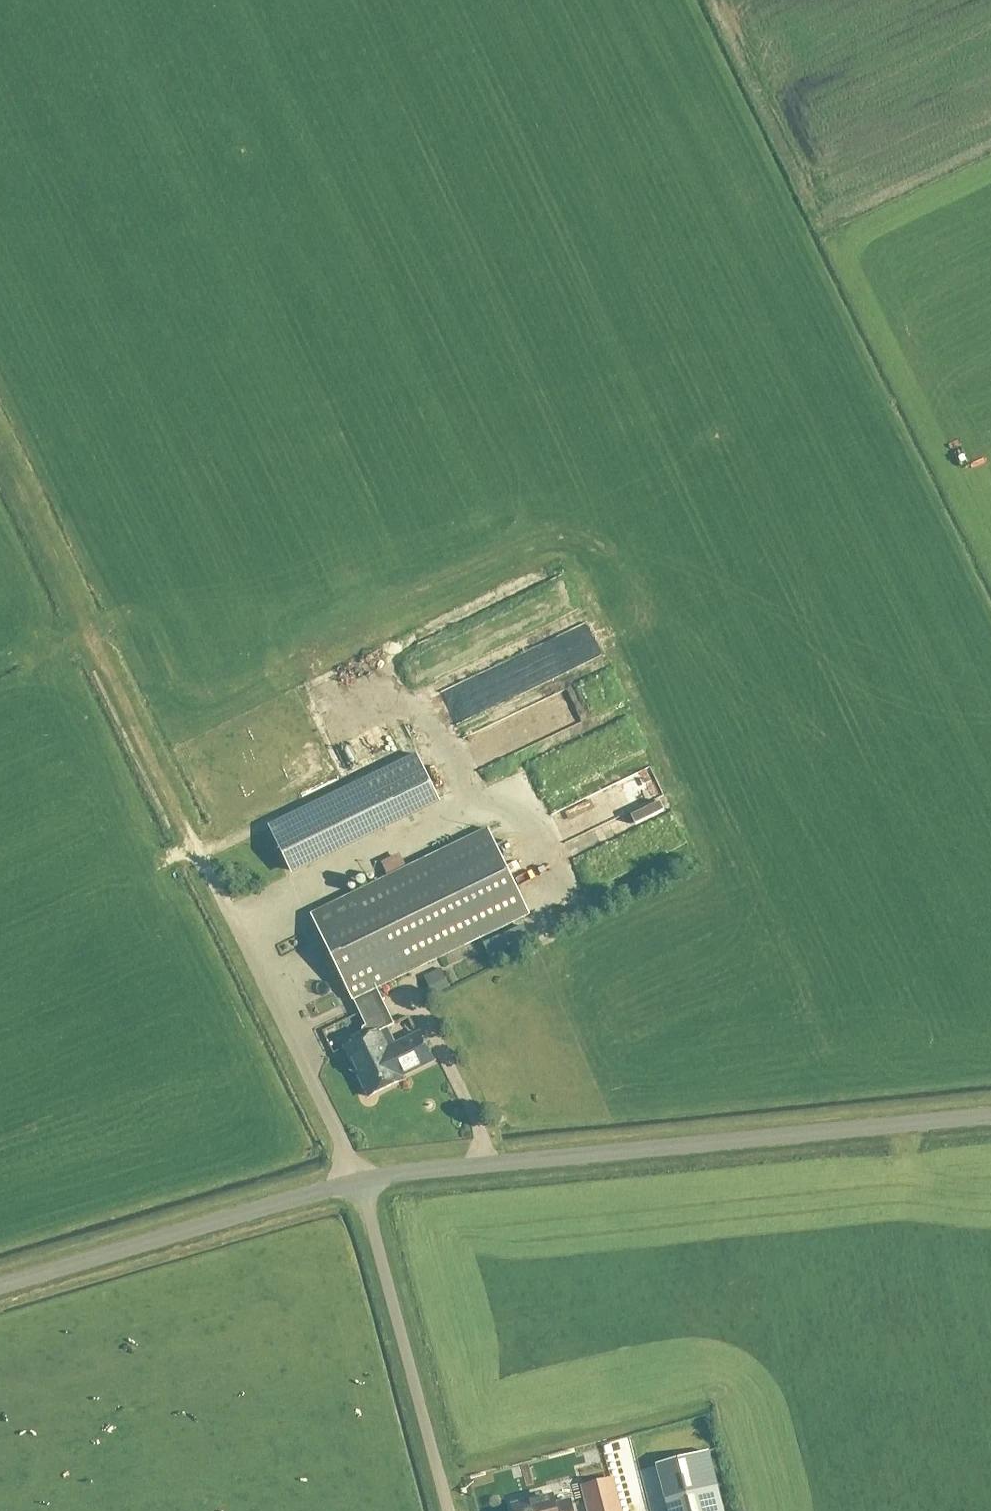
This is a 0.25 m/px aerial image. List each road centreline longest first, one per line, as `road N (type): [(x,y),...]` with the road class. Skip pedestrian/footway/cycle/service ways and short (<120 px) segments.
road 1 (track): [(0,449),(359,1184)]
road 2 (tertiary): [(990,1119),(359,1184)]
road 3 (tertiary): [(359,1184),(0,1298)]
road 4 (unclassified): [(448,1510),(359,1184)]

